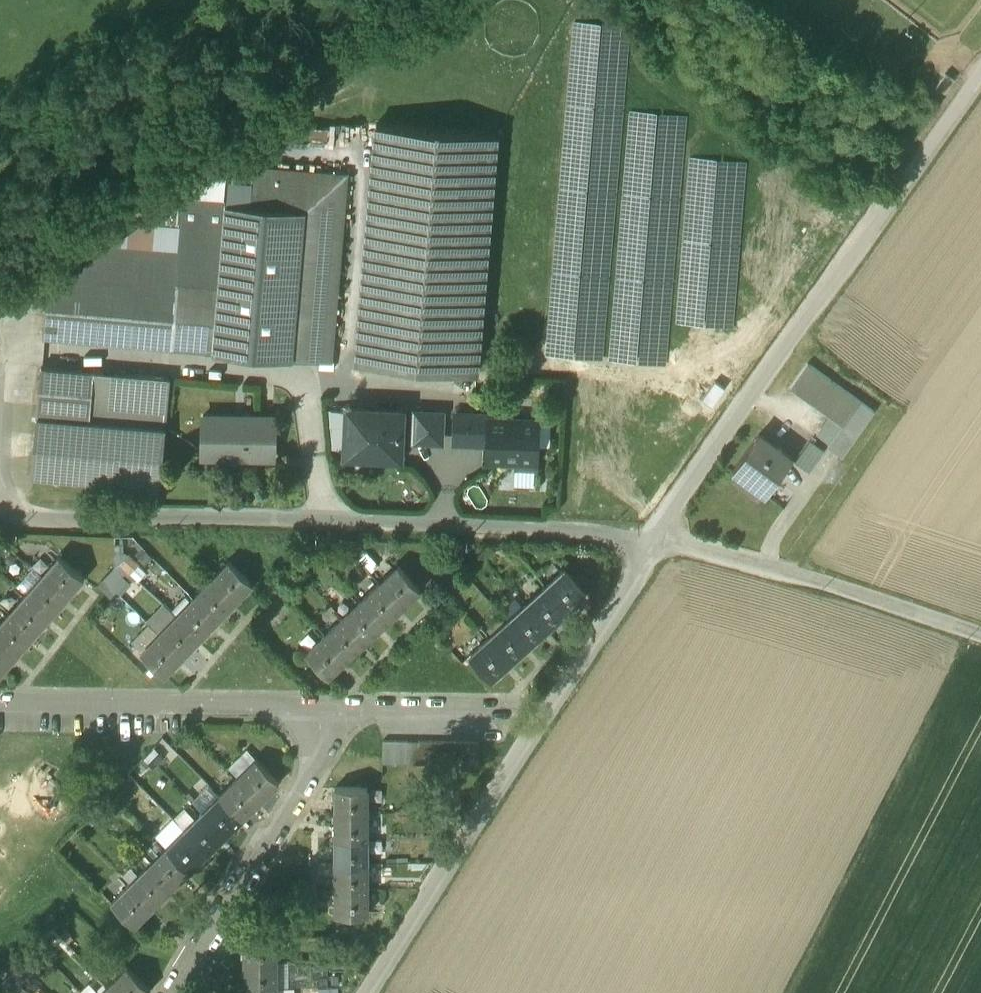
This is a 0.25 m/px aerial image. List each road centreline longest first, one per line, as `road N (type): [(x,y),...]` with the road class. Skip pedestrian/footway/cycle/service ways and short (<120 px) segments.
road 1 (unclassified): [(980,66),(674,506),(659,539)]
road 2 (residential): [(659,539),(365,992)]
road 3 (residential): [(980,635),(762,561),(659,539)]
road 4 (residential): [(178,992),(327,747),(323,708)]
road 5 (residential): [(323,708),(0,700)]
road 6 (residential): [(532,712),(323,708)]

